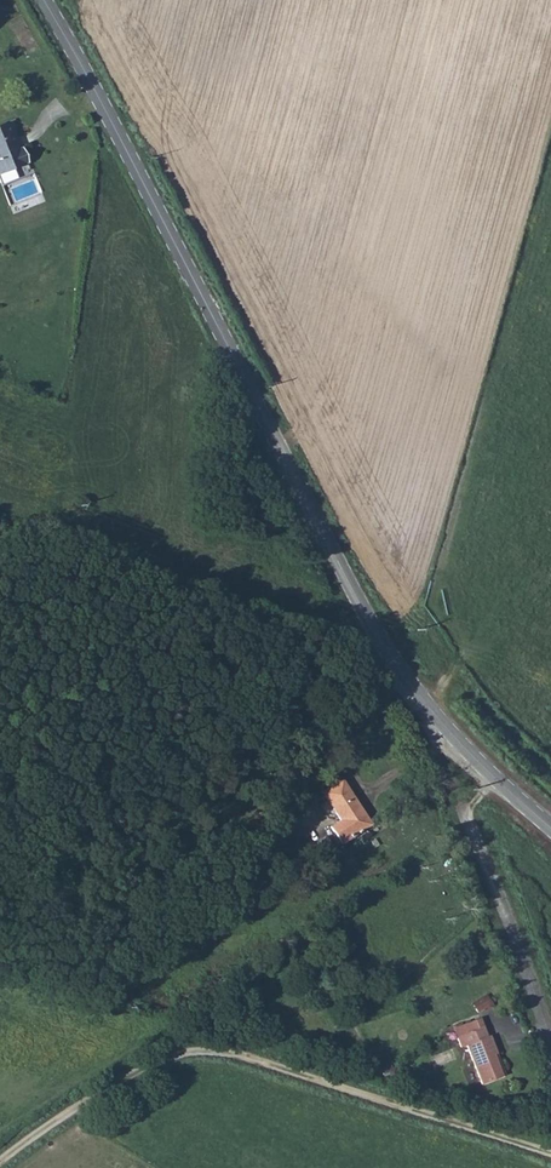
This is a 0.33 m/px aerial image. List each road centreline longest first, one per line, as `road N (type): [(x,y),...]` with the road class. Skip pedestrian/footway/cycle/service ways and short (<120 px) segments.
road 1 (secondary): [(550,828),(432,714),(369,622),(44,0)]
road 2 (unclassified): [(0,1164),(132,1072),(187,1050),(257,1061),(550,1153)]
road 3 (unclassified): [(466,818),(550,1046)]

